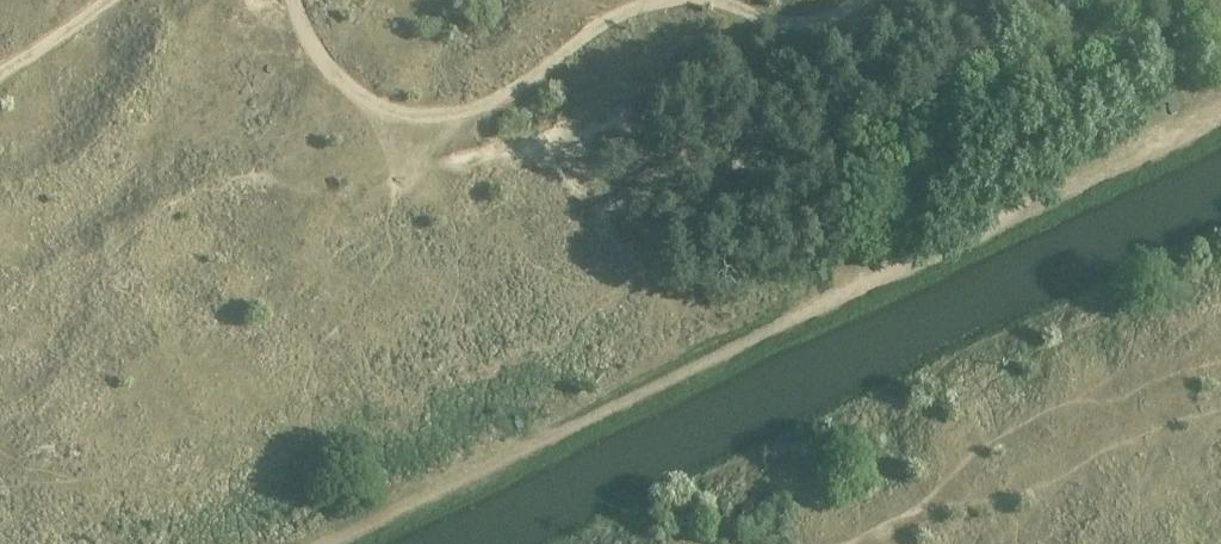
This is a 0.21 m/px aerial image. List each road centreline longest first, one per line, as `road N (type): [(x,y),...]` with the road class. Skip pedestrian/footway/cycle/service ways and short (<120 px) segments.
road 1 (track): [(318,543),(1220,112)]
road 2 (track): [(294,0),(315,48),(354,95),(400,112),(458,107),(539,74),(646,0)]
road 3 (track): [(718,0),(766,17),(813,22),(861,0)]
road 4 (track): [(0,73),(104,0)]

